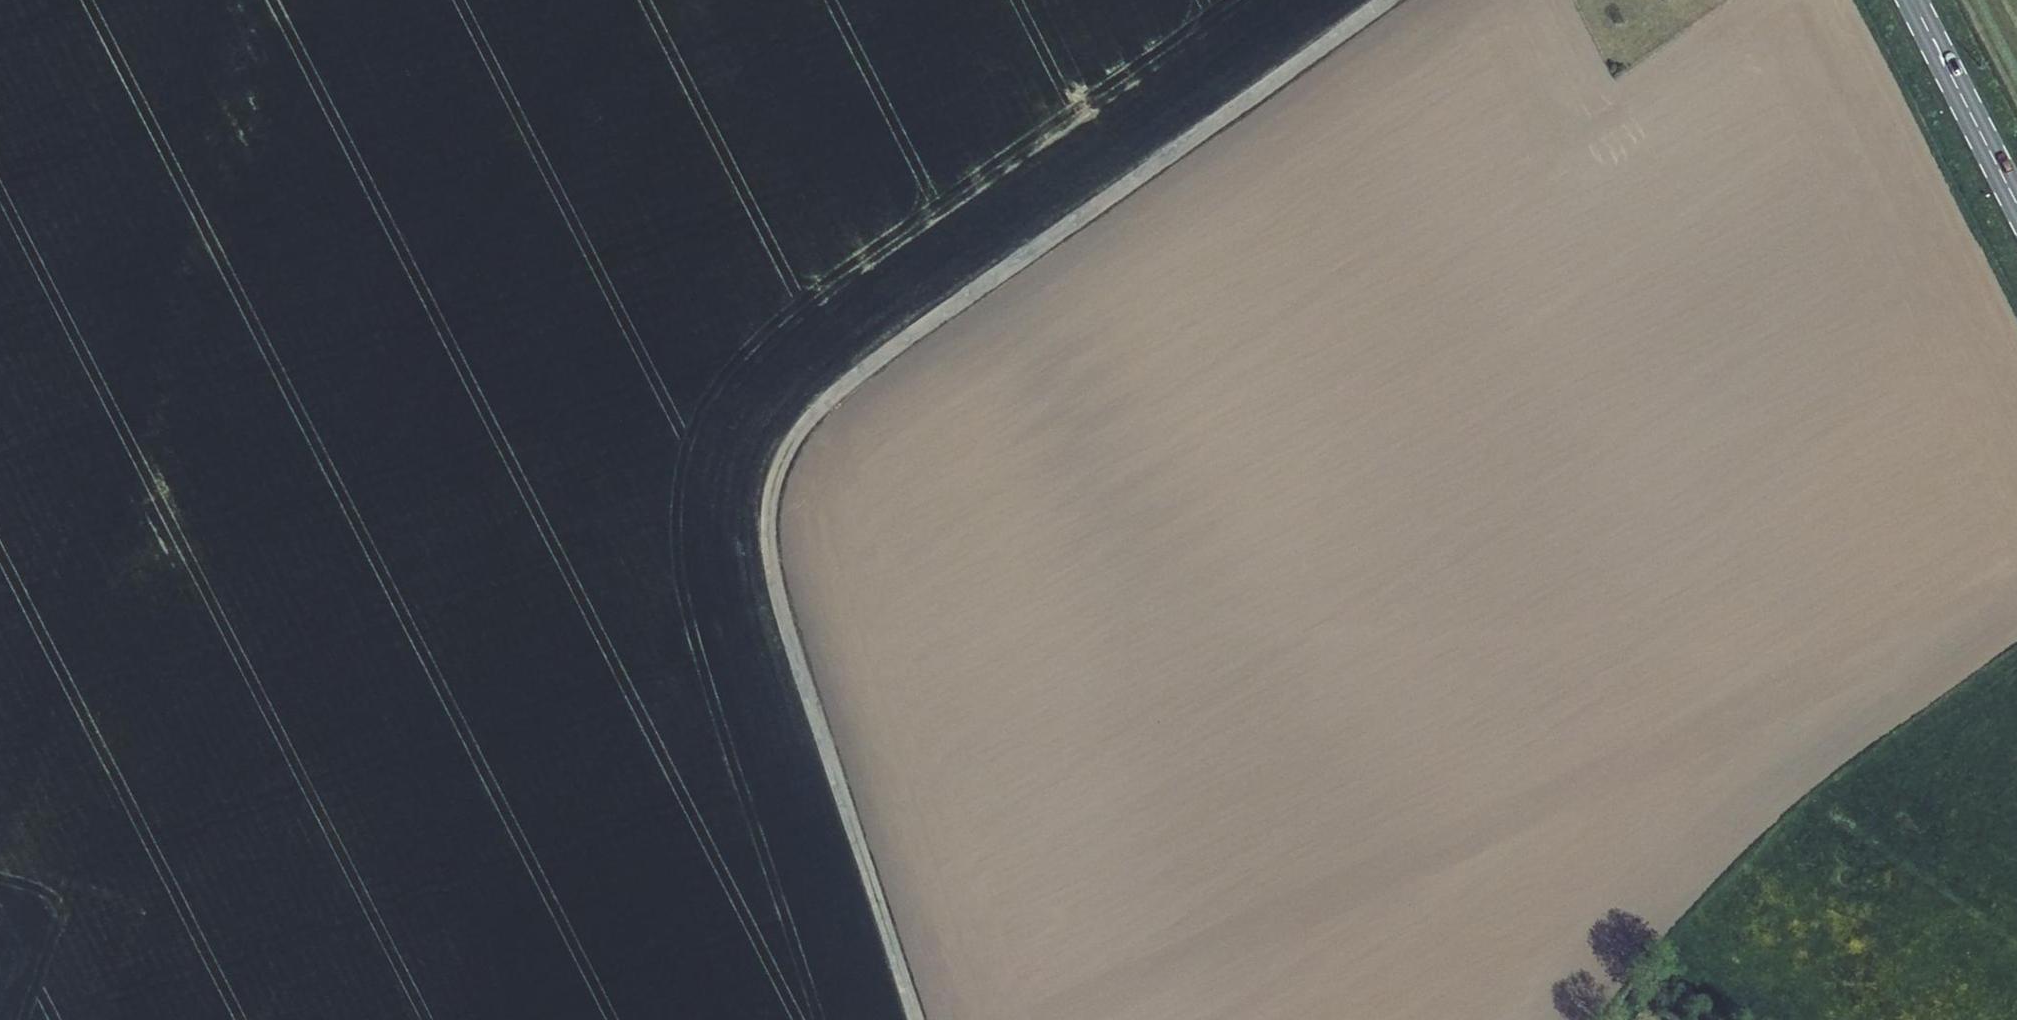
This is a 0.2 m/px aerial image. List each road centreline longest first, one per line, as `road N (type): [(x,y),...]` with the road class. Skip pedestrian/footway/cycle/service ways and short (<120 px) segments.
road 1 (track): [(1390,0),(810,429),(789,469),(772,546),(836,798),(905,1019)]
road 2 (tertiary): [(2016,204),(1912,0)]

